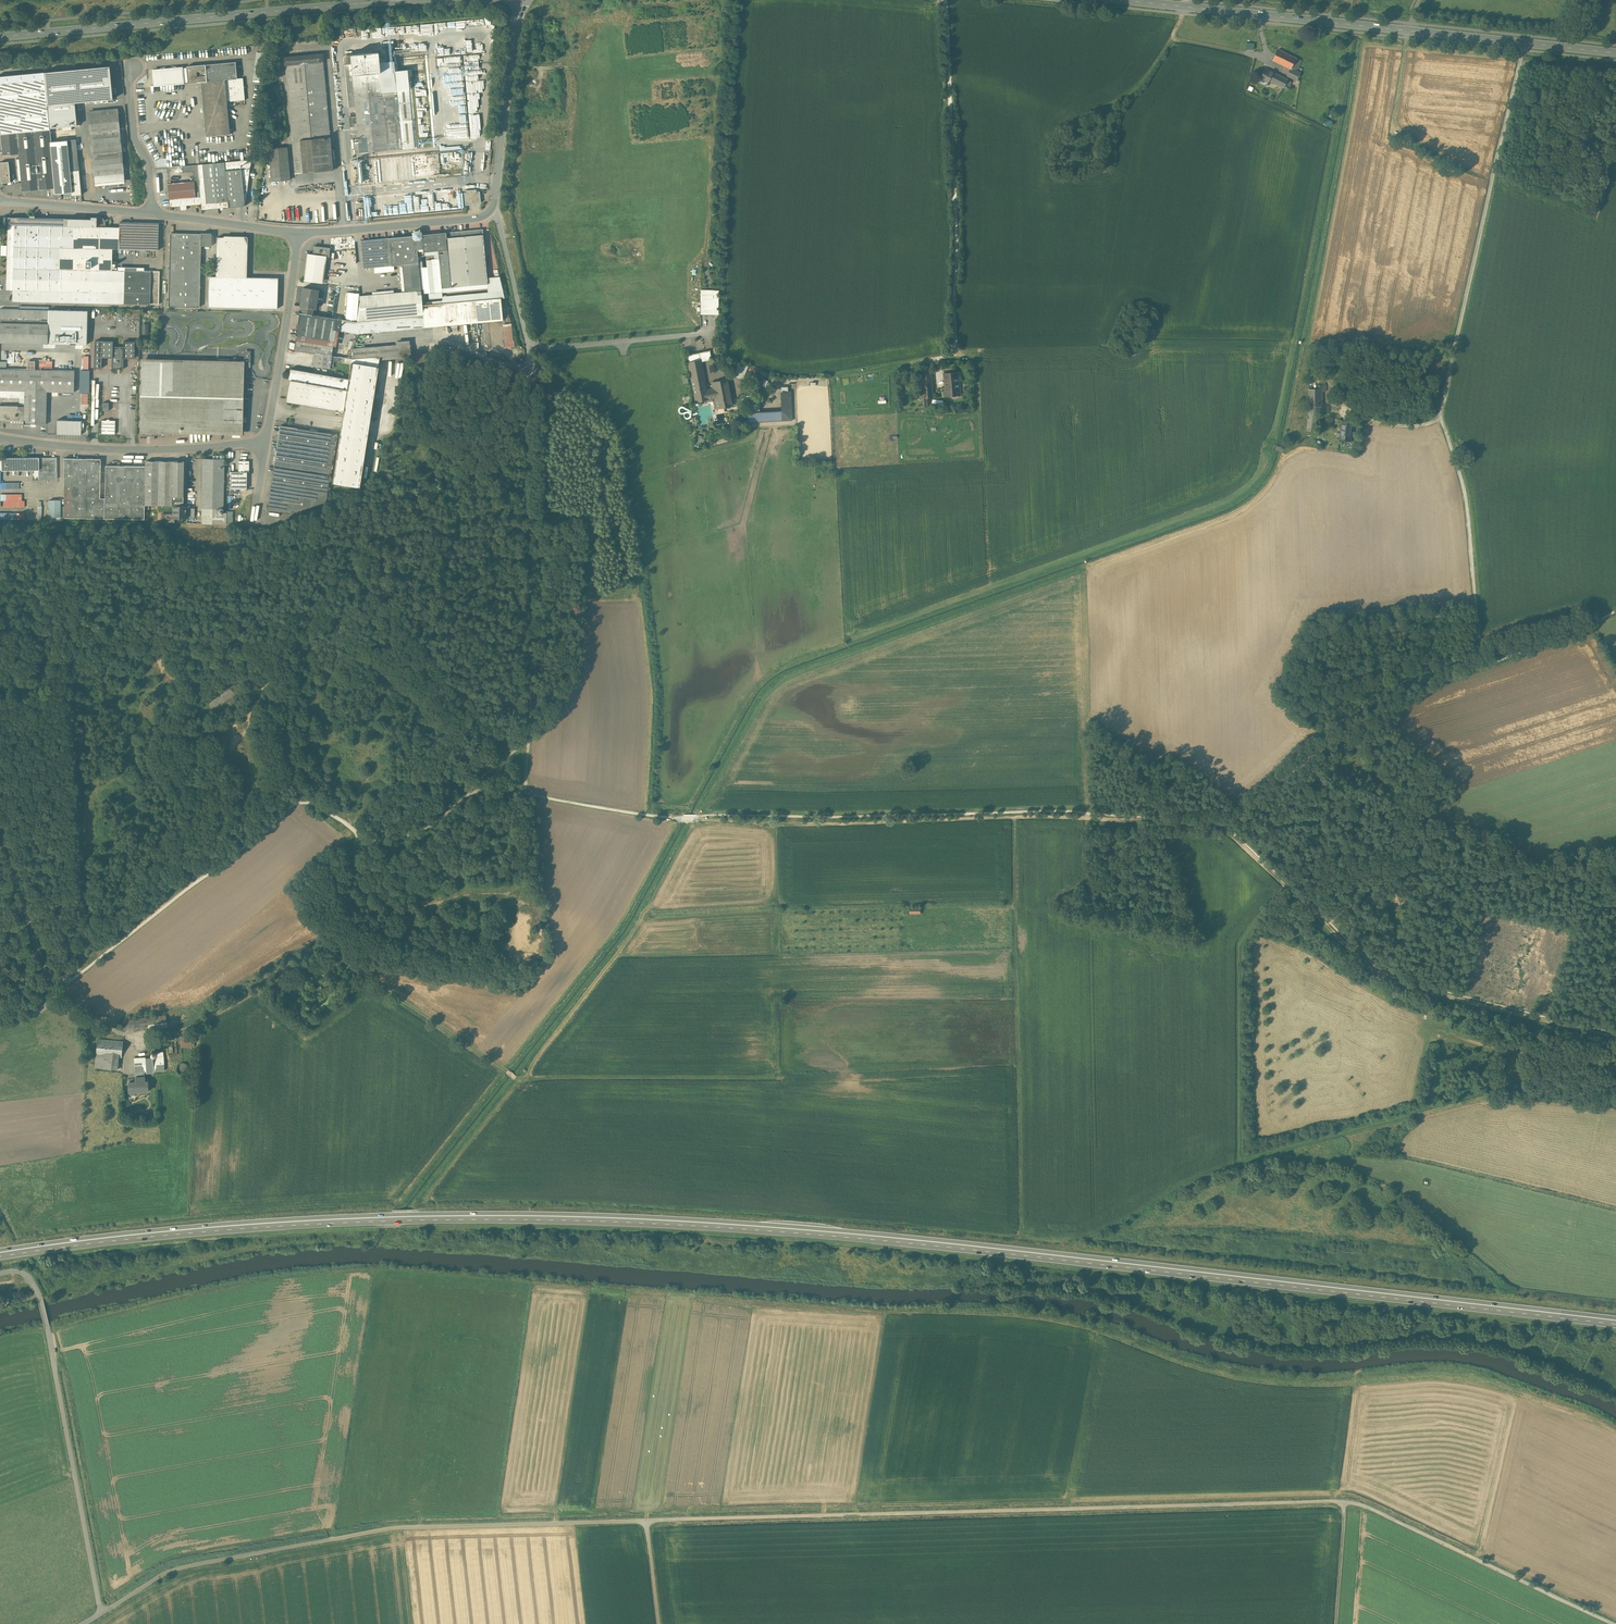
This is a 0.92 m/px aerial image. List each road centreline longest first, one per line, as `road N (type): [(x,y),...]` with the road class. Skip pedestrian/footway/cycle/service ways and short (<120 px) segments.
road 1 (trunk): [(0,1257),(326,1224),(633,1223),(905,1243),(1615,1325)]
road 2 (trunk): [(1615,1318),(905,1237),(632,1216),(322,1219),(0,1250)]
road 3 (track): [(646,1519),(1341,1499),(1615,1623)]
road 4 (unclassified): [(102,1611),(174,1569),(402,1526),(646,1519),(658,1623)]
road 5 (track): [(51,995),(301,803),(370,840),(387,840),(434,824),(472,791),(528,795)]
road 6 (track): [(695,818),(1065,817),(1221,826)]
road 7 (track): [(1221,826),(1369,966),(1397,982),(1615,1037)]
road 8 (track): [(527,341),(528,795)]
road 9 (track): [(1221,826),(1256,794),(1419,693),(1615,611)]
road 10 (residential): [(1524,43),(1441,418),(1406,426),(1375,420)]
road 11 (residential): [(522,0),(487,214),(298,233)]
road 12 (secondary): [(0,36),(392,0)]
road 13 (track): [(191,1028),(334,952),(518,1079)]
road 14 (track): [(945,0),(955,347),(951,356),(923,360)]
road 15 (unclassified): [(0,1274),(26,1274),(40,1297),(102,1611)]
road 16 (secondary): [(1524,43),(1195,6)]
road 17 (residential): [(0,438),(172,449),(268,433)]
road 18 (track): [(1482,665),(1467,507),(1441,418)]
road 19 (residential): [(0,831),(51,989),(34,1014),(0,1027)]
road 20 (residential): [(268,433),(298,233)]
road 21 (track): [(528,795),(695,818)]
road 22 (residential): [(151,213),(0,201)]
road 23 (residential): [(151,213),(149,167),(133,131),(134,66)]
road 24 (residential): [(298,233),(151,213)]
road 25 (track): [(1341,1499),(1333,1623)]

